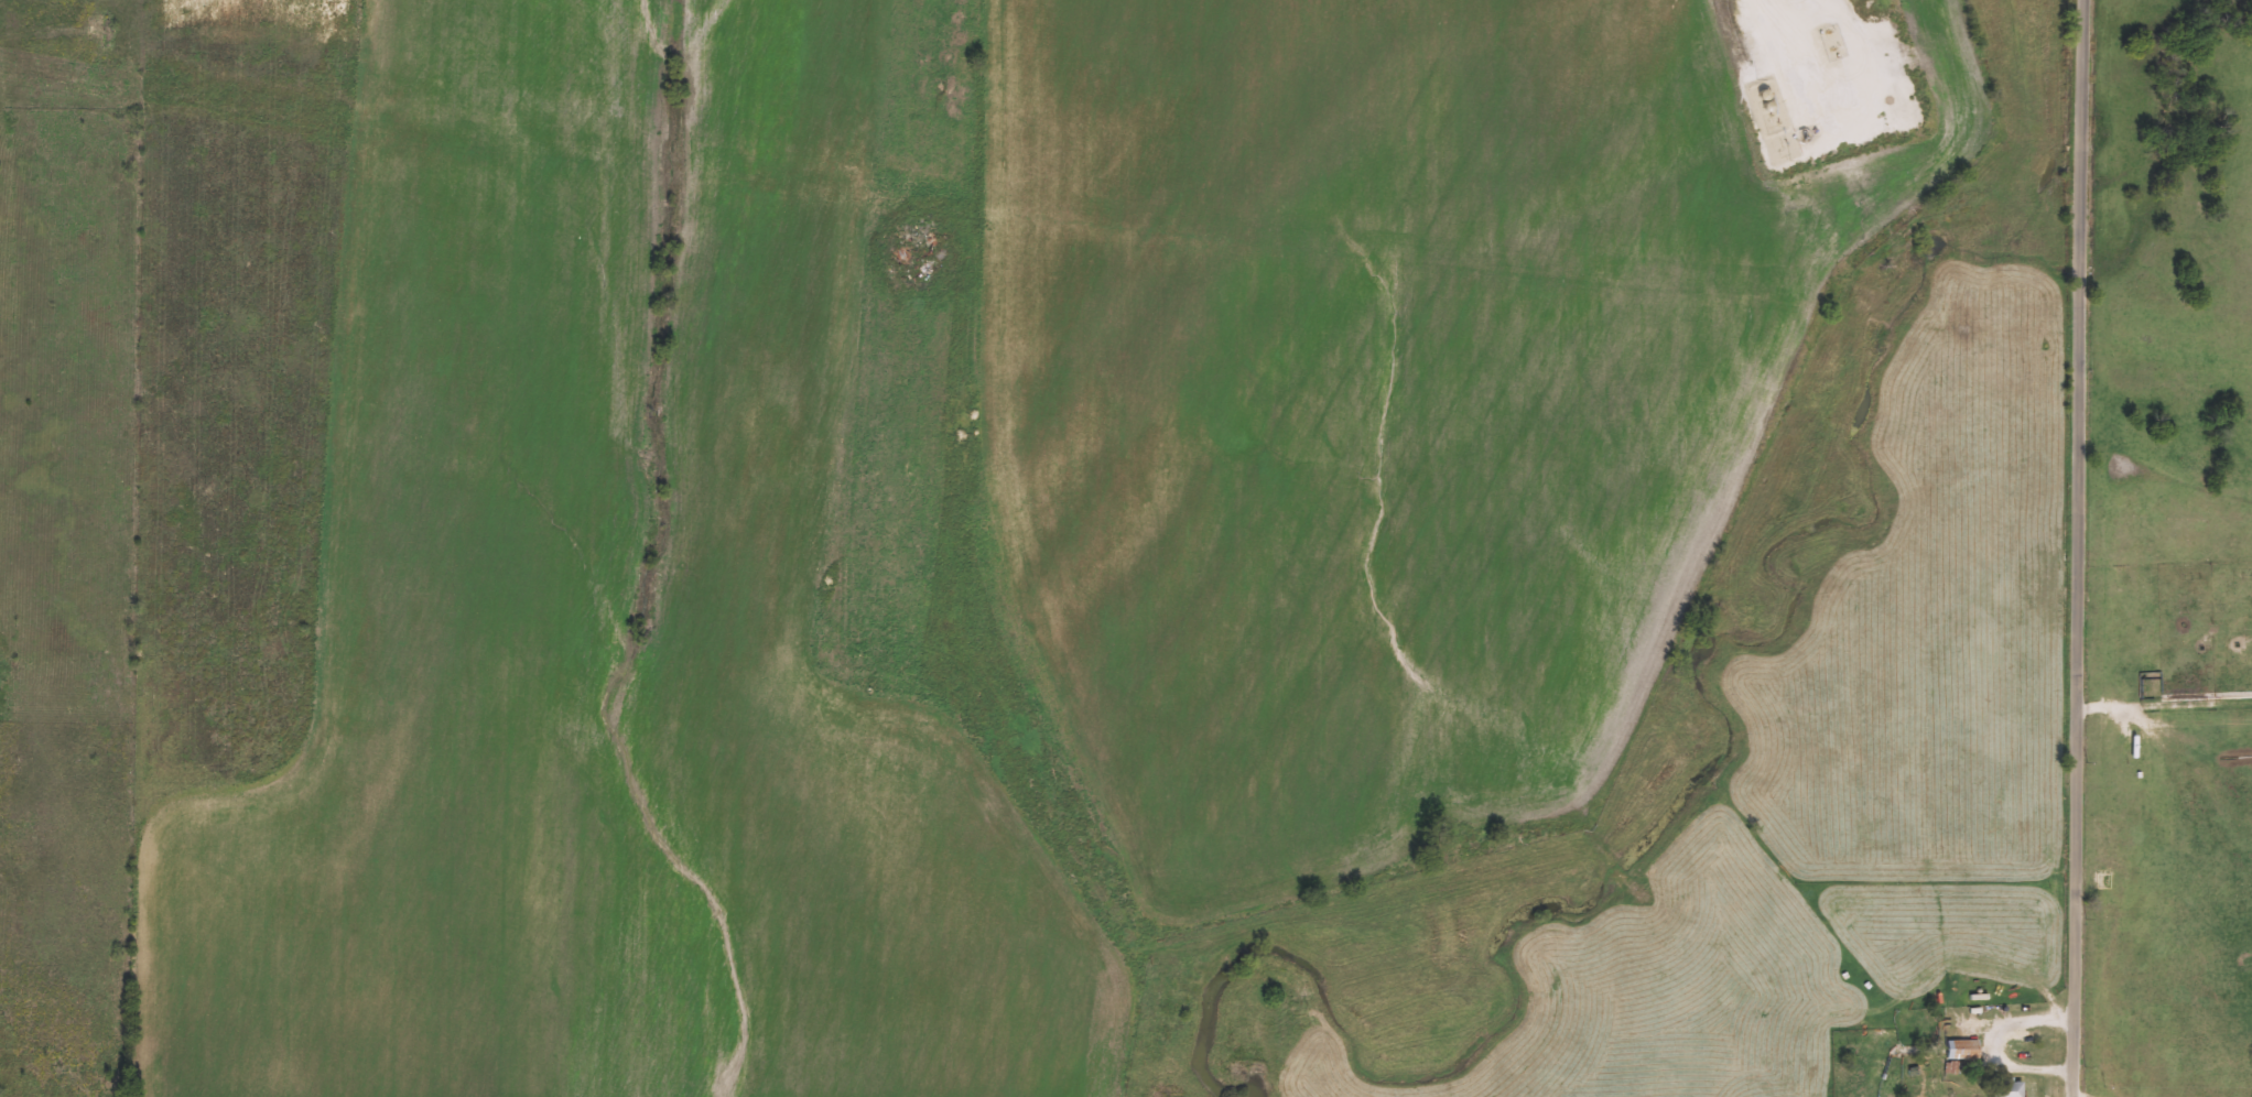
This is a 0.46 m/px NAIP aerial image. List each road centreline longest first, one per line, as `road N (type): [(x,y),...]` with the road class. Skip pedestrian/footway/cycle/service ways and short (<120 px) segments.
road 1 (residential): [(2088,0),(2077,267),(2077,1096)]

